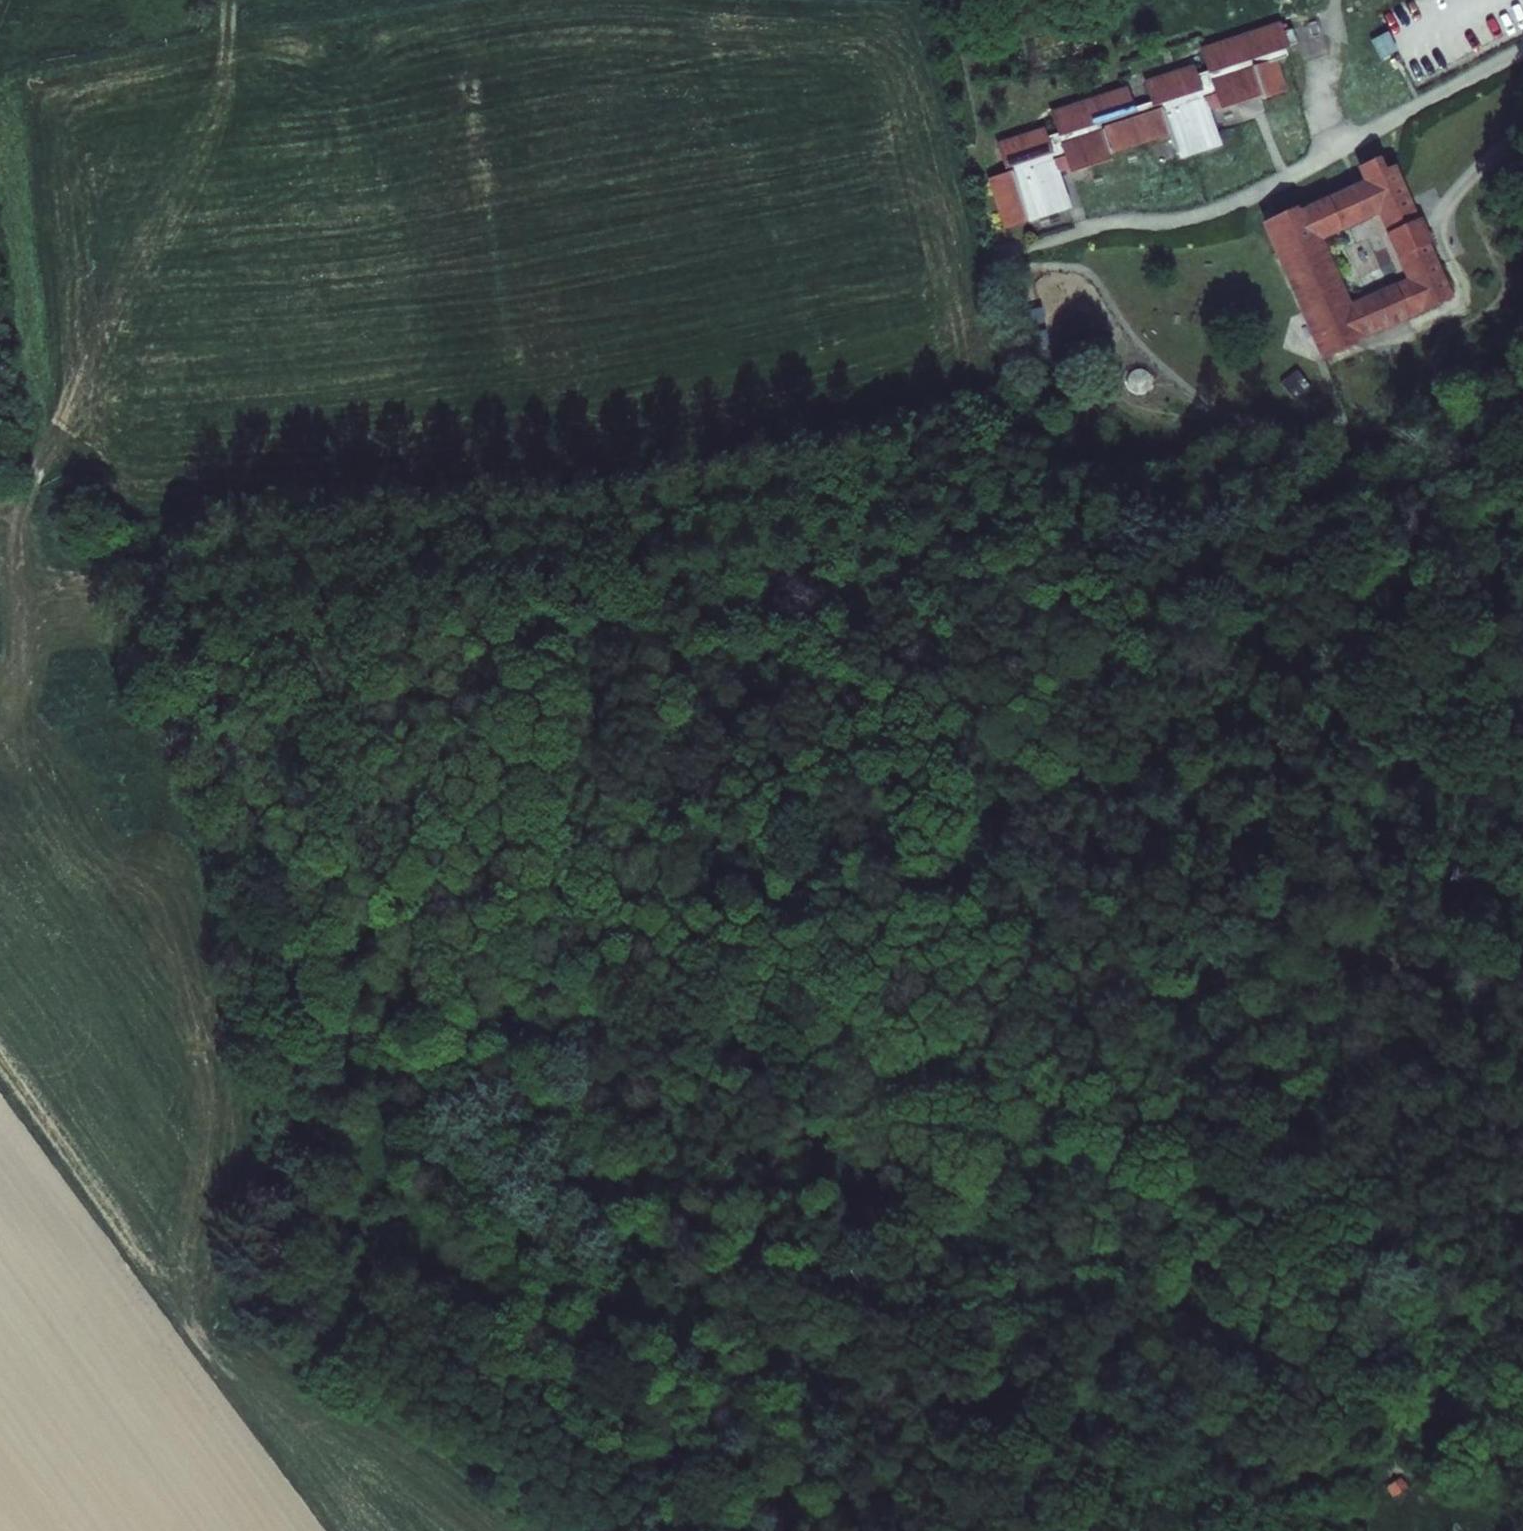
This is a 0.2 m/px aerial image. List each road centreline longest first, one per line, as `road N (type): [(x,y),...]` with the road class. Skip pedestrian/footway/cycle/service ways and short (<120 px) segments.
road 1 (track): [(0,665),(9,647),(11,532),(0,526)]

